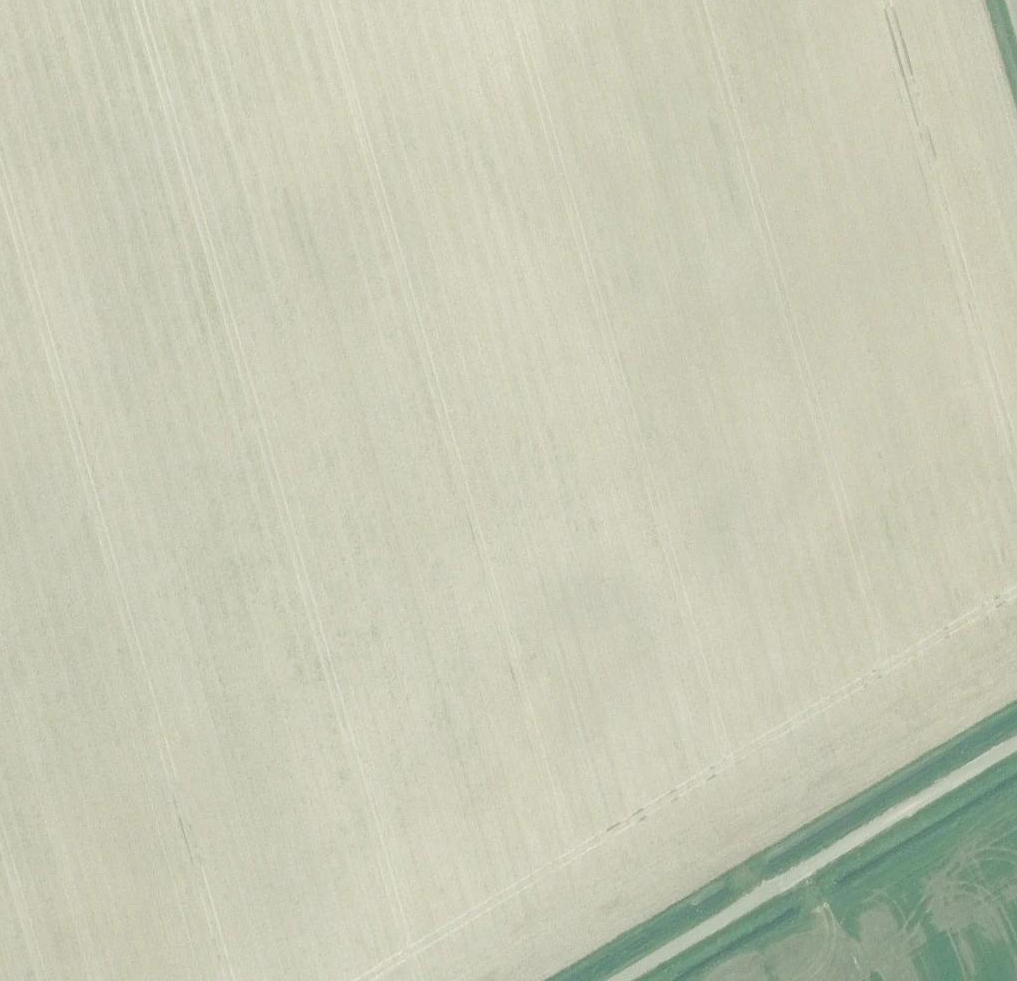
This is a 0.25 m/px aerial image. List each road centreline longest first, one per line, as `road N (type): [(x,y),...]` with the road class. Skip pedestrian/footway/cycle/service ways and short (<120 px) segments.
road 1 (unclassified): [(618,980),(1016,743)]

